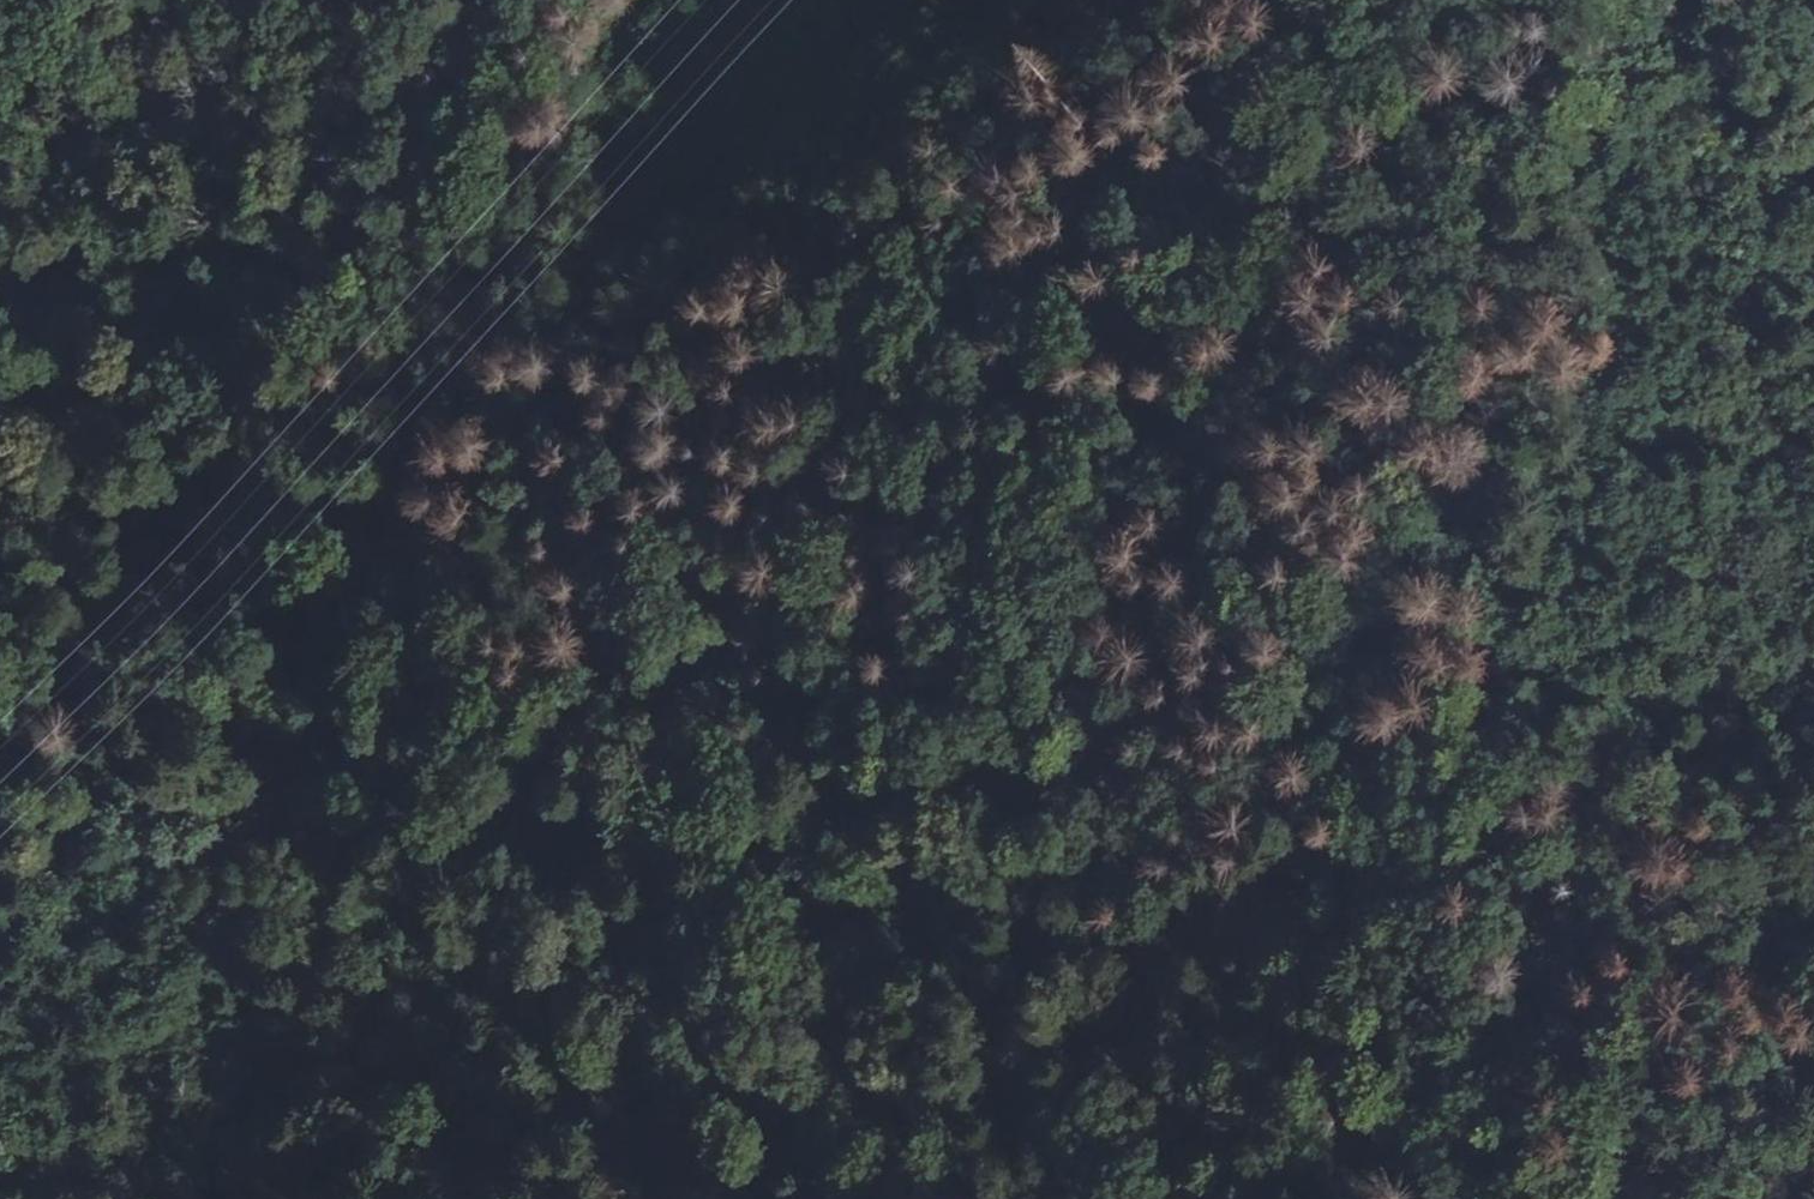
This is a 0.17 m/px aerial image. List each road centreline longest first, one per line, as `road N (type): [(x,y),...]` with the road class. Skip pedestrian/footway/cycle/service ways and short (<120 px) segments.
road 1 (track): [(511,0),(501,173),(442,291),(355,621),(358,712),(344,765),(341,824),(67,868),(0,861)]
road 2 (track): [(1241,1198),(1337,1017),(1354,782),(1415,734),(1523,686),(1653,692),(1717,725),(1813,679)]

